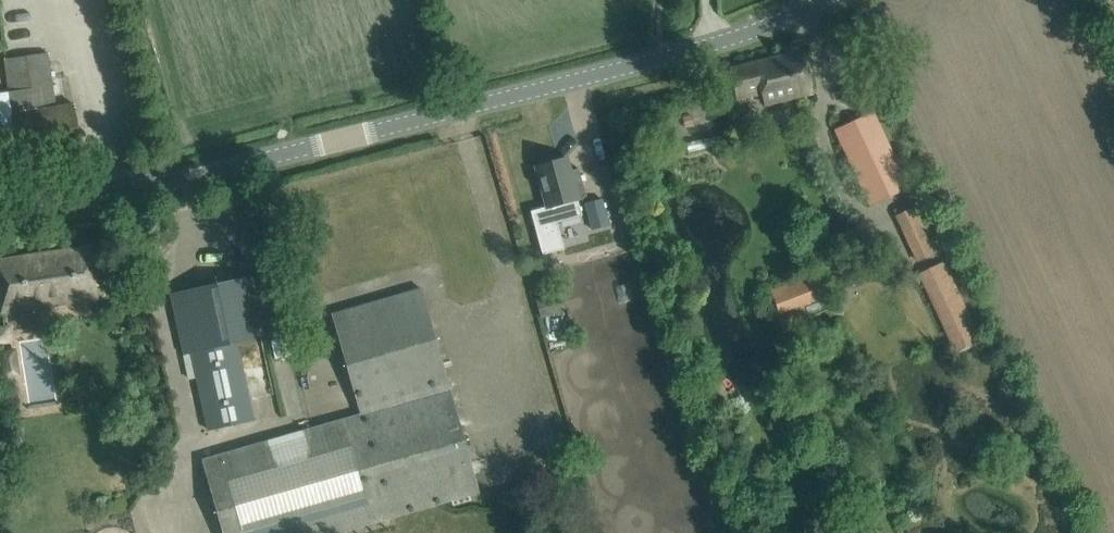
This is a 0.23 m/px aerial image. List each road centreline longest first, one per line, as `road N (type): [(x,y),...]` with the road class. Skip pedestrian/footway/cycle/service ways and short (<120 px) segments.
road 1 (unclassified): [(0,204),(157,184),(345,138),(700,49),(822,0)]

